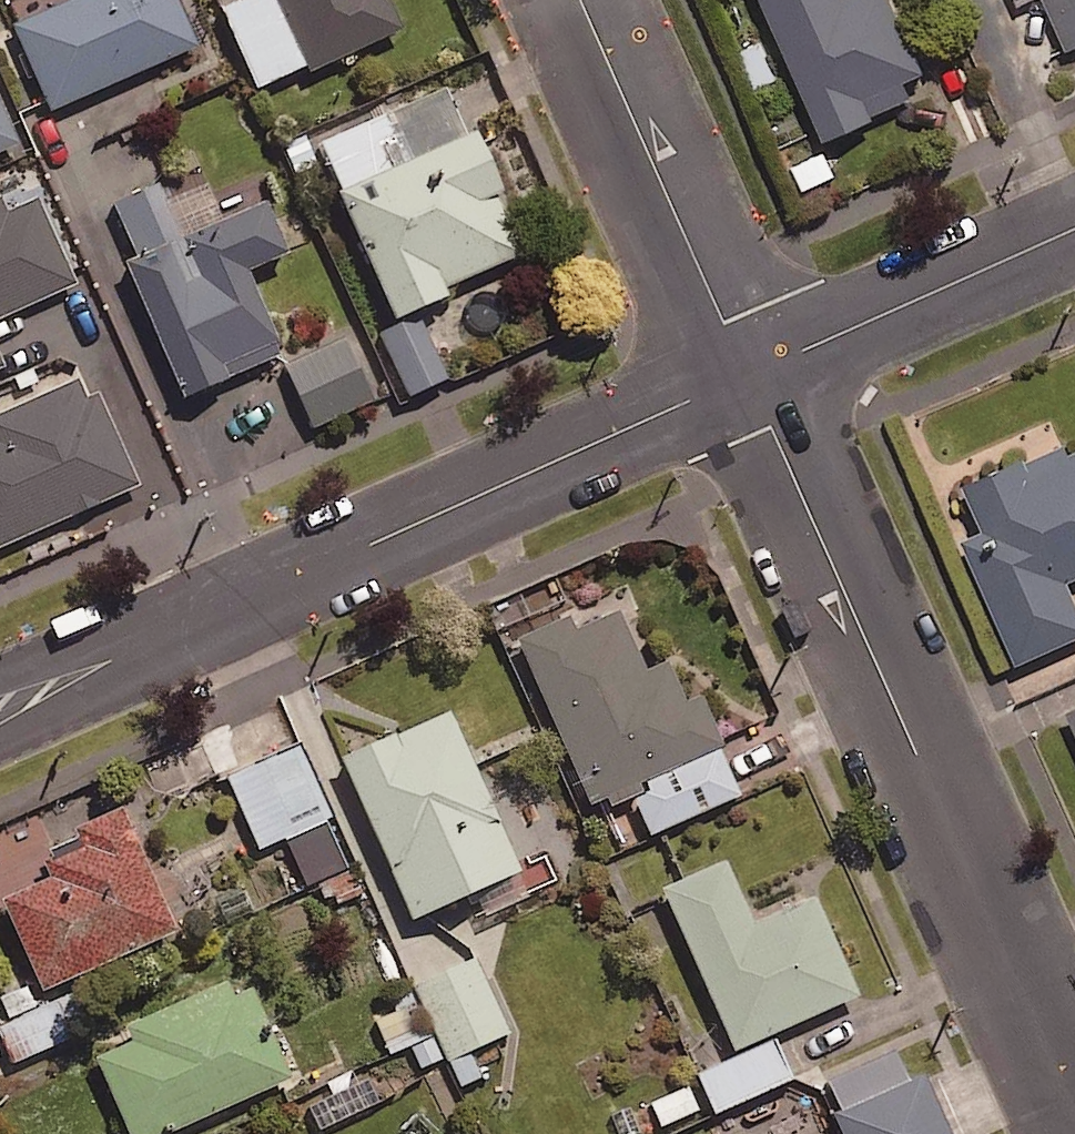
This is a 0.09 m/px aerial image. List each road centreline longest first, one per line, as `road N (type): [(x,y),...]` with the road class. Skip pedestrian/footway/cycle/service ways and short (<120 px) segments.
road 1 (residential): [(0,709),(747,375)]
road 2 (residential): [(1074,1109),(747,375)]
road 3 (residential): [(747,375),(580,0)]
road 4 (residential): [(747,375),(1074,227)]

